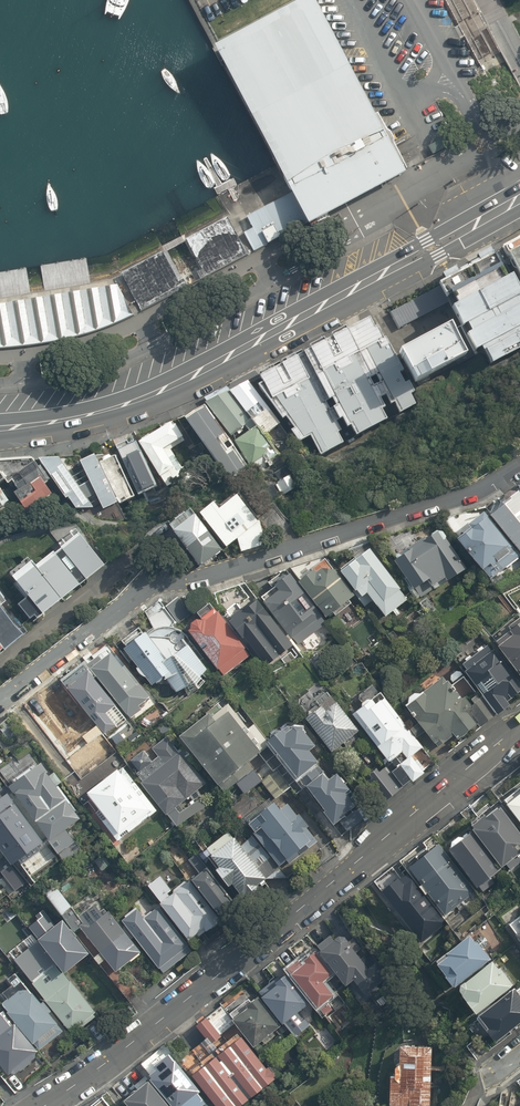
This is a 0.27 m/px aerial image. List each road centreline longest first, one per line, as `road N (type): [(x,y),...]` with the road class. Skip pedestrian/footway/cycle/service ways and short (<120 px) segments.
road 1 (tertiary): [(519,728),(338,882),(42,1105)]
road 2 (residential): [(0,699),(151,587),(459,497),(519,466)]
road 3 (secondary): [(0,424),(117,401),(519,195)]

